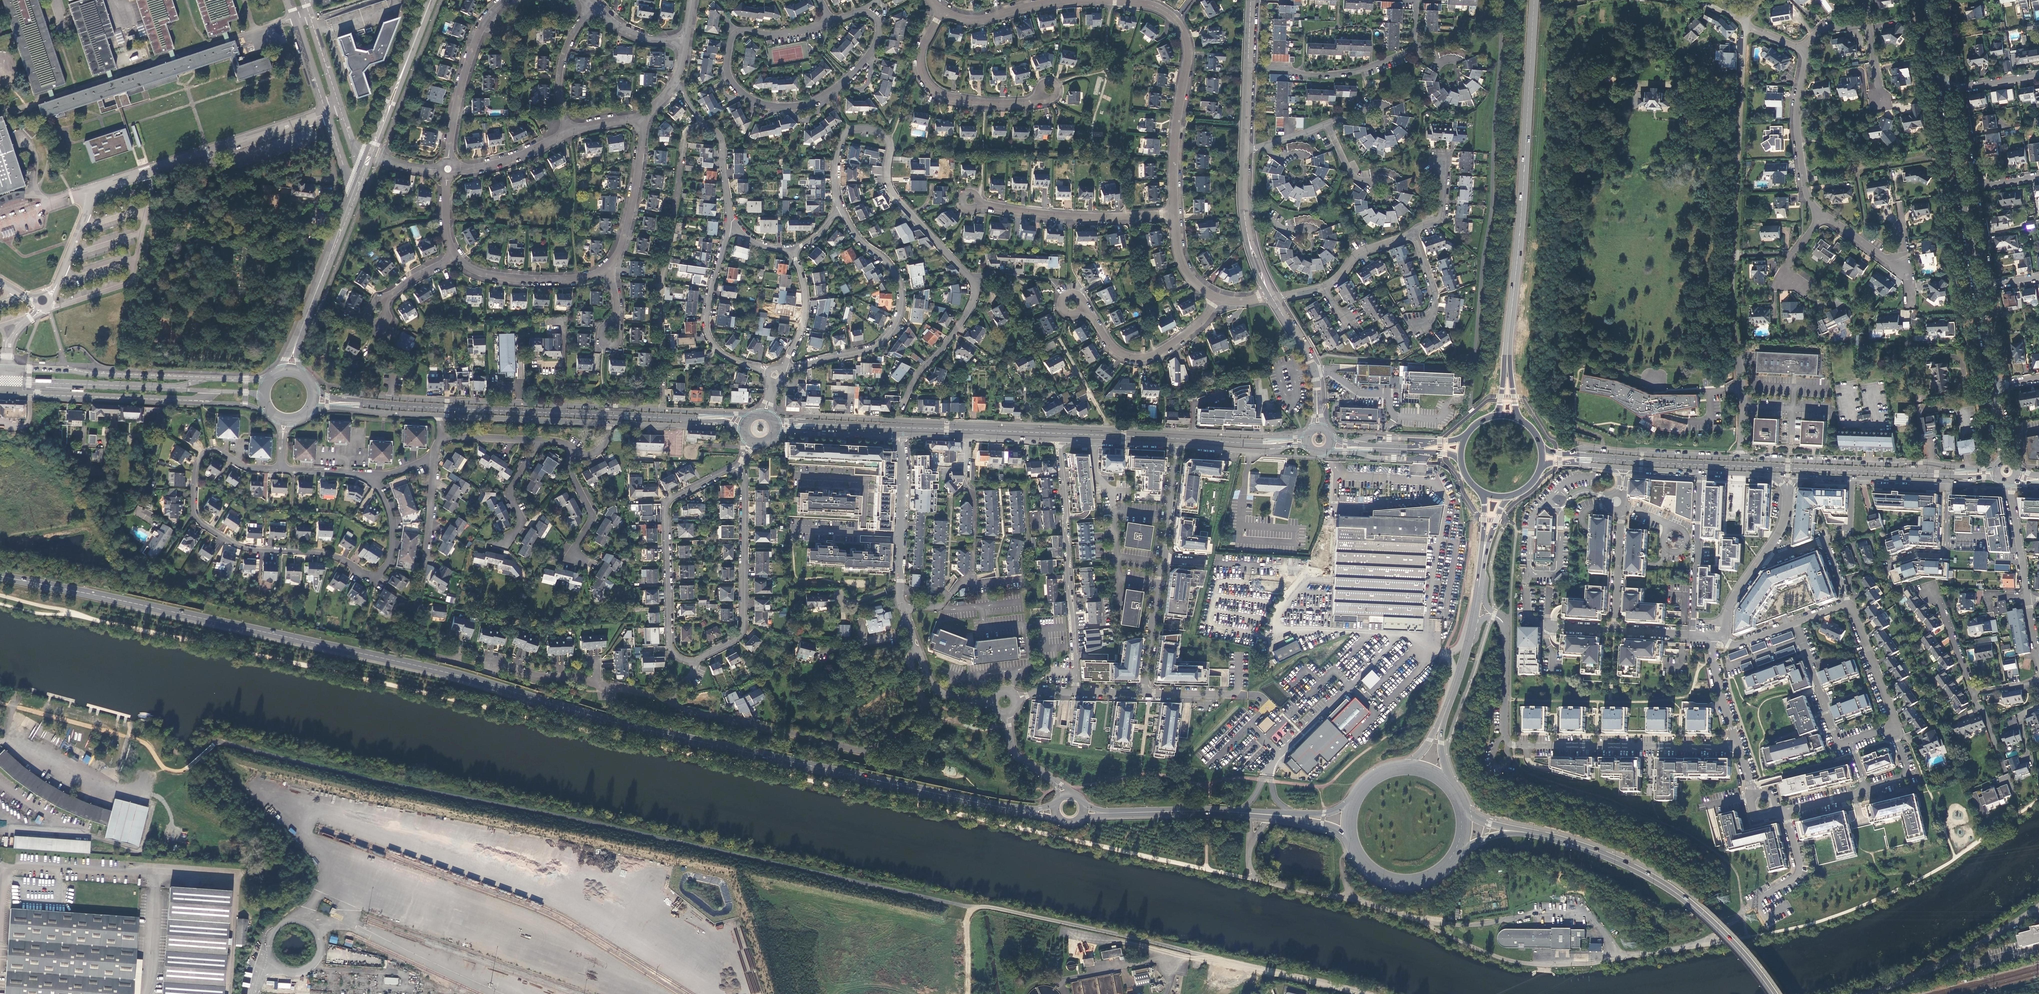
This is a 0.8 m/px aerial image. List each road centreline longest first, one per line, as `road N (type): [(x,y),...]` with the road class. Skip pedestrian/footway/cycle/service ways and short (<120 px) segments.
road 1 (primary): [(0,576),(435,670),(620,724),(1014,809)]
road 2 (secondary): [(1309,432),(775,421)]
road 3 (secondary): [(1998,464),(1584,448),(1570,454),(1543,447)]
road 4 (secondary): [(751,416),(342,399),(313,388)]
road 5 (residential): [(918,651),(910,661),(920,698),(915,716),(861,750),(597,685)]
road 6 (residential): [(829,22),(858,12),(879,26),(869,56),(822,97),(767,105),(735,86),(727,66),(736,34),(827,22)]
road 7 (residential): [(371,479),(391,520),(388,563),(374,578),(329,555),(250,549),(205,527),(193,513),(194,472),(212,448)]
road 8 (residential): [(1494,615),(1505,628),(1508,743),(1736,745)]
road 9 (unclassified): [(48,297),(99,189),(327,113)]
road 10 (primary): [(1534,0),(1507,356)]
road 11 (track): [(1746,26),(1734,256),(1739,351)]
road 12 (primary): [(1518,831),(1604,855),(1671,889),(1719,926),(1778,993)]
road 13 (residential): [(977,286),(893,193),(889,144),(874,129),(852,129),(840,146),(842,212)]
road 14 (unclassified): [(702,124),(683,137),(663,275),(662,404)]
road 15 (unclassified): [(1089,0),(1153,7),(1186,40),(1174,213)]
road 16 (secondary): [(269,379),(7,369)]
road 17 (residential): [(842,212),(893,271),(900,313),(870,350),(782,373)]
road 18 (secondary): [(14,394),(192,400),(210,391),(246,392),(265,401)]
road 19 (unclassified): [(435,457),(413,641),(468,667)]
road 20 (residential): [(726,471),(666,504),(670,647),(693,662)]
road 21 (residential): [(1075,671),(1061,440)]
road 22 (residential): [(899,435),(901,595),(918,651)]
road 23 (residential): [(693,662),(739,636),(743,626),(743,478)]
road 24 (residential): [(1174,213),(1084,217),(970,201)]
road 25 (unclassified): [(2038,906),(1935,964),(1853,993)]
road 26 (residential): [(941,11),(919,57),(933,89),(977,101),(1044,98)]
road 27 (residential): [(729,224),(708,333),(726,356),(768,373)]
road 28 (residential): [(2038,680),(1973,694),(1930,591)]
road 29 (primary): [(1100,813),(1278,815)]
road 30 (unclassified): [(1364,993),(1191,952)]
road 31 (residential): [(1705,942),(1796,876),(1786,812)]
road 32 (residential): [(1216,298),(1186,335),(1144,357),(1117,350),(1082,309)]
road 33 (unclassified): [(507,0),(475,43),(449,162)]
road 34 (secondary): [(437,415),(612,423)]
road 35 (residential): [(1801,47),(1797,127),(1807,195),(1820,214)]
road 36 (unclassified): [(1247,68),(1334,74),(1413,50)]
road 37 (secondary): [(431,0),(371,152)]
road 38 (residential): [(453,254),(478,271),(531,279),(575,279),(607,266)]
road 39 (secondary): [(899,435),(1061,440)]
road 40 (residential): [(1700,472),(1693,633)]
road 41 (secondary): [(354,196),(296,345)]
road 42 (residential): [(607,266),(629,219),(642,116)]
road 43 (residential): [(977,286),(897,416)]
road 44 (secondary): [(1797,476),(1948,482)]
road 45 (unclassified): [(941,11),(974,21),(1088,0)]
road 46 (primary): [(1348,838),(1366,869),(1399,884),(1435,877),(1460,851)]
road 47 (residential): [(1319,427),(1315,371),(1272,297)]
road 48 (residential): [(1796,623),(1839,745),(1849,742)]
road 49 (residential): [(1948,482),(1947,556),(1884,567)]
road 50 (secondary): [(1326,449),(1409,459),(1438,451),(1458,462)]
road 51 (unclassified): [(593,4),(560,67),(567,131)]
road 52 (residential): [(1850,605),(1825,542),(1760,560)]
road 53 (residential): [(1143,693),(1161,559)]
road 54 (secondary): [(612,423),(725,422),(743,432)]
road 55 (secondary): [(1176,445),(1309,447)]
road 56 (secondary): [(1462,437),(1352,443),(1331,437)]
road 57 (residential): [(1891,727),(1850,605)]
road 58 (secondary): [(309,409),(437,415)]
road 59 (residential): [(781,370),(805,310),(791,250)]
road 60 (secondary): [(773,436),(899,435)]
road 61 (residential): [(1615,630),(1618,511)]

